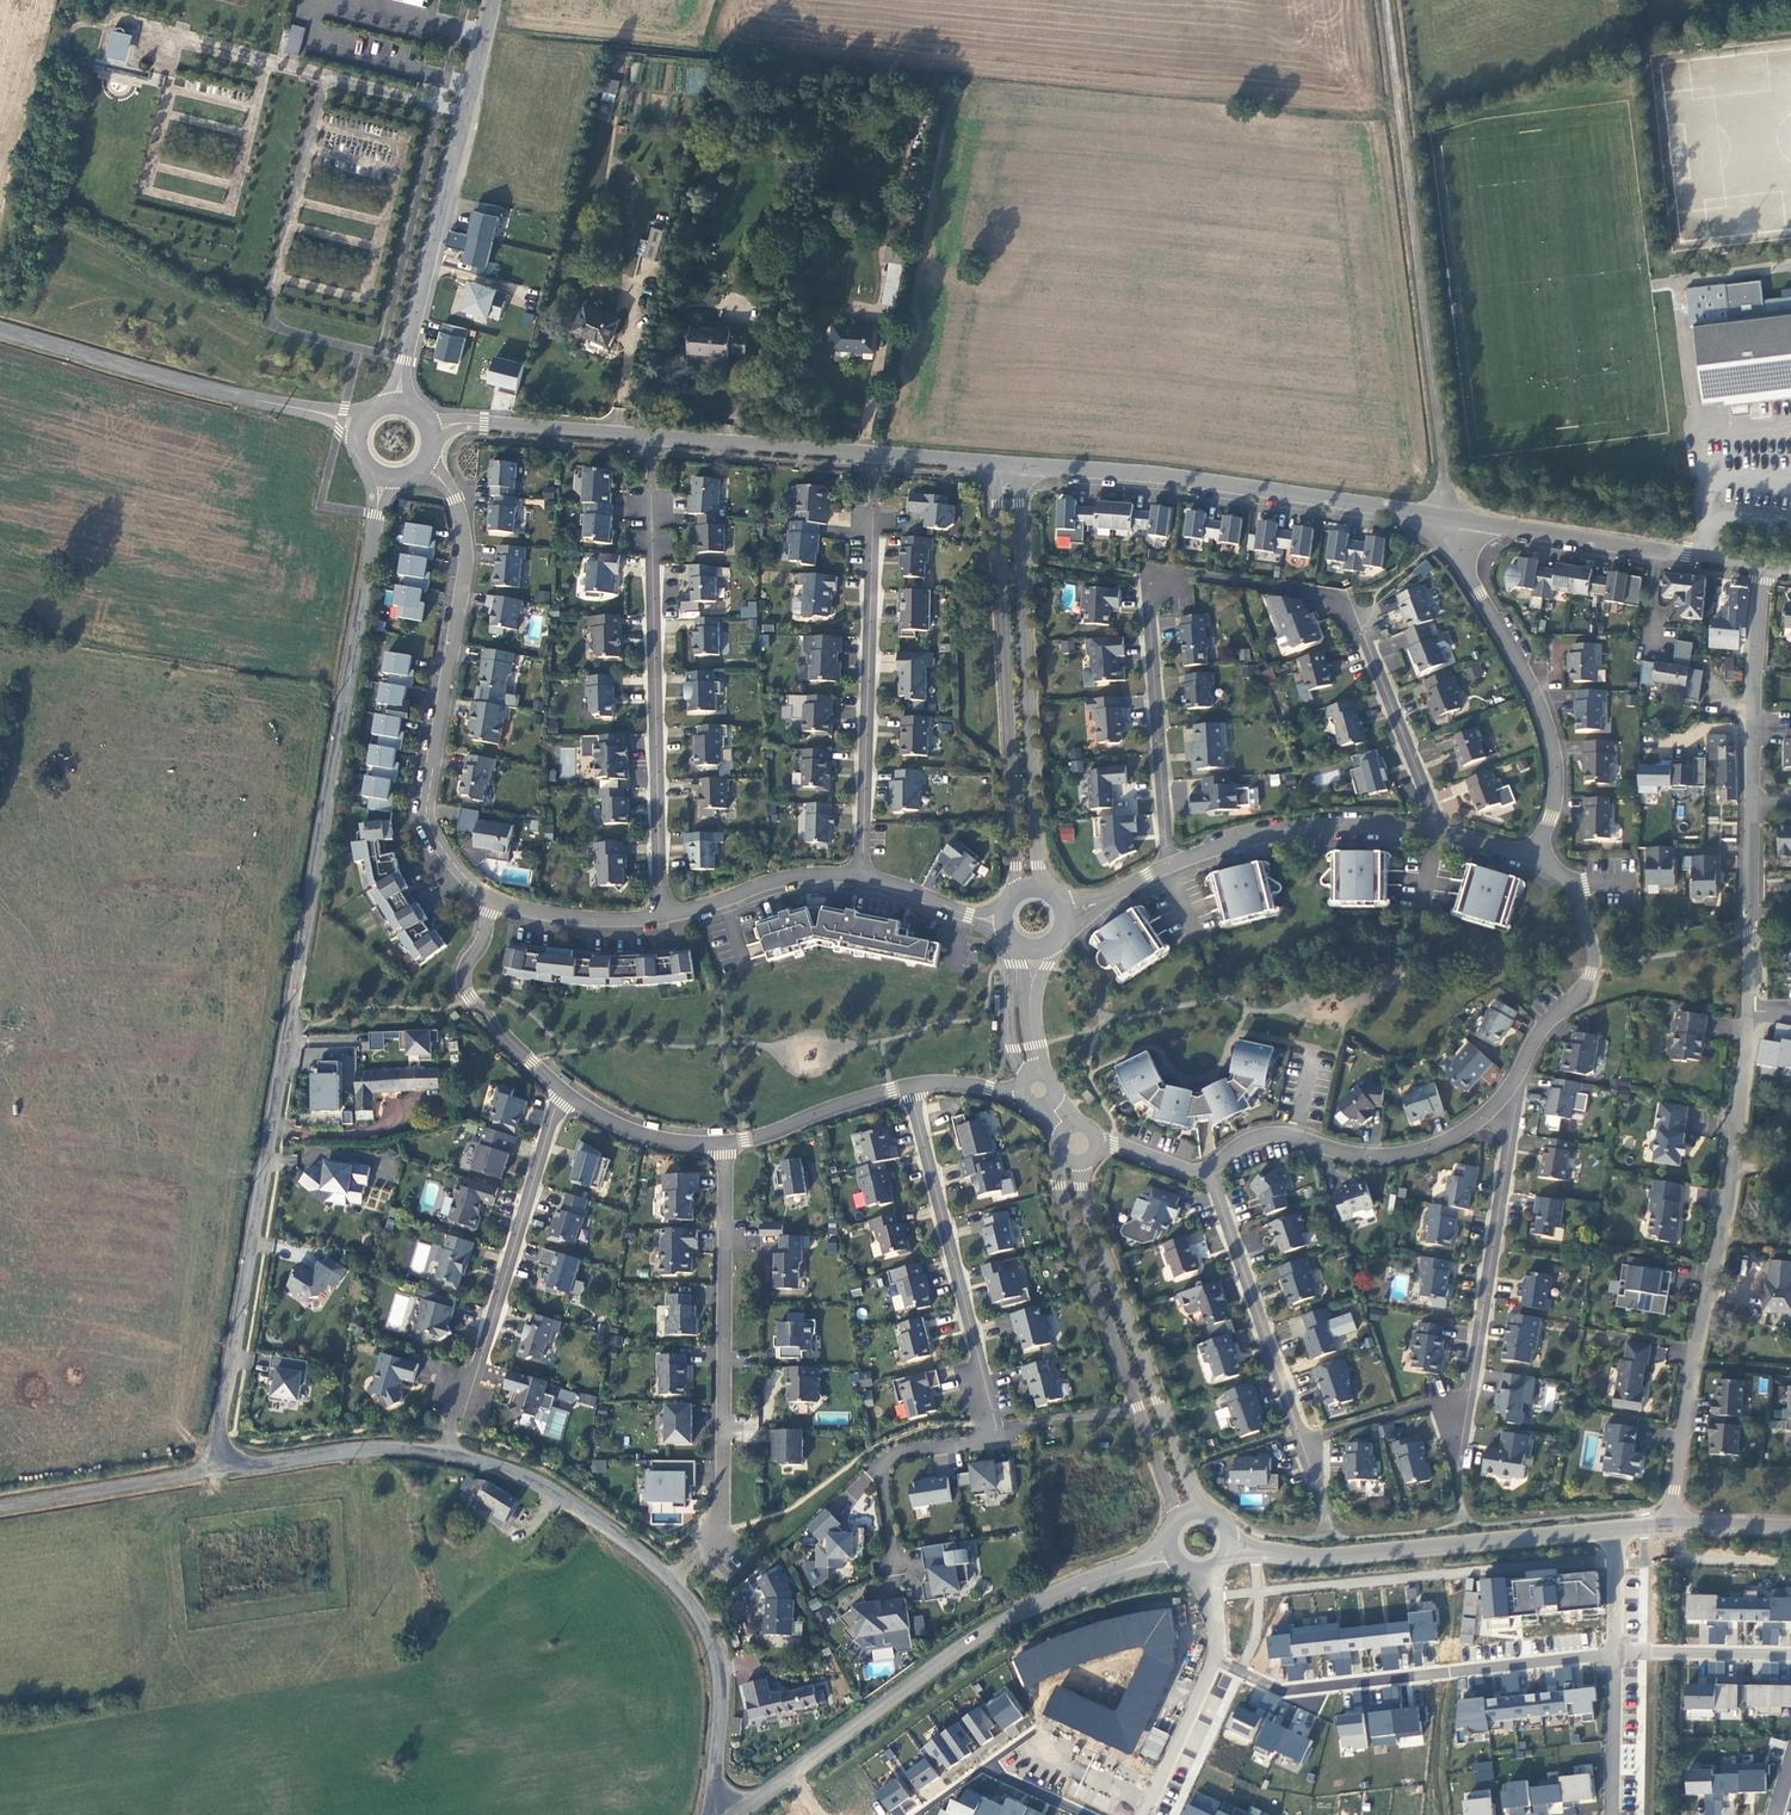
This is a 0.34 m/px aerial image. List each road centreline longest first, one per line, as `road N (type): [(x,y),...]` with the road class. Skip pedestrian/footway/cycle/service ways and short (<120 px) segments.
road 1 (unclassified): [(384,480),(220,1429),(228,1461)]
road 2 (unclassified): [(228,1461),(259,1465),(352,1449),(445,1454),(508,1471),(592,1518),(668,1578),(713,1643),(719,1814)]
road 3 (unclassified): [(432,429),(468,424),(996,466)]
road 4 (residential): [(1446,518),(1385,0)]
road 5 (residential): [(1671,1523),(1732,1174),(1750,1012)]
road 6 (tertiary): [(736,1814),(995,1627),(1171,1551)]
road 7 (unclassified): [(493,898),(454,865),(427,816),(465,554),(454,499),(425,467)]
road 8 (residential): [(661,917),(649,477)]
road 9 (unclassified): [(1022,468),(1197,481),(1446,518)]
road 10 (unclassified): [(996,466),(1014,890)]
road 11 (unclassified): [(1037,884),(1022,468)]
road 12 (residential): [(724,1144),(722,1491),(713,1535),(696,1552)]
road 13 (unclassified): [(494,0),(400,403)]
road 14 (residential): [(1217,1670),(1282,1690),(1619,1649)]
road 15 (tertiary): [(1228,1547),(1308,1558),(1617,1528)]
road 16 (residential): [(861,876),(873,503)]
road 17 (unclassified): [(0,330),(358,428)]
road 18 (residential): [(1446,518),(1459,530),(1457,550),(1545,720),(1555,789),(1535,858)]
road 19 (unclassified): [(1203,1513),(1080,1195),(1083,1166)]
road 20 (residential): [(561,1088),(453,1430)]
road 21 (residential): [(1521,1073),(1467,1129),(1421,1151),(1377,1157),(1291,1135),(1259,1138),(1225,1153),(1209,1175)]
road 22 (residential): [(908,1086),(996,1425)]
road 23 (residential): [(1521,1073),(1468,1398)]
road 24 (unclassified): [(1446,518),(1760,567)]
road 25 (residential): [(1209,1175),(1302,1446)]
road 26 (residential): [(1168,866),(1149,584)]
road 27 (residential): [(1168,866),(1322,827),(1438,835)]
road 28 (unclassified): [(1062,1160),(1058,1185),(1079,1253),(1137,1407)]
road 29 (residential): [(1535,858),(1571,882),(1592,958),(1574,1002),(1541,1029),(1521,1073)]
road 30 (residential): [(996,1425),(999,1439),(901,1450),(885,1461),(893,1567),(877,1572)]
road 31 (residential): [(1349,599),(1438,835)]
road 32 (residential): [(1752,800),(1760,567)]
road 33 (unclassified): [(0,1508),(228,1461)]
road 34 (residential): [(561,1088),(466,989),(493,898)]
road 35 (residential): [(1750,1012),(1752,800)]
road 36 (unclassified): [(861,876),(785,878),(661,917)]
road 37 (residential): [(908,1086),(724,1144)]
road 38 (residential): [(724,1144),(639,1134),(561,1088)]
road 39 (residential): [(1302,1446),(1468,1398)]
road 40 (residential): [(1619,1649),(1790,1654)]
road 41 (unclassified): [(661,917),(579,919),(493,898)]
road 42 (residential): [(1619,1649),(1618,1814)]
road 43 (residential): [(1217,1670),(1147,1814)]
road 44 (unclassified): [(1000,918),(969,916),(861,876)]
road 45 (residential): [(996,1425),(1137,1407)]
road 46 (unclassified): [(1014,944),(1030,1069)]
road 47 (unclassified): [(1044,1069),(1035,987),(1046,966),(1042,949)]
road 48 (residential): [(1617,1528),(1619,1649)]
road 49 (unclassified): [(1137,1407),(1180,1520)]

